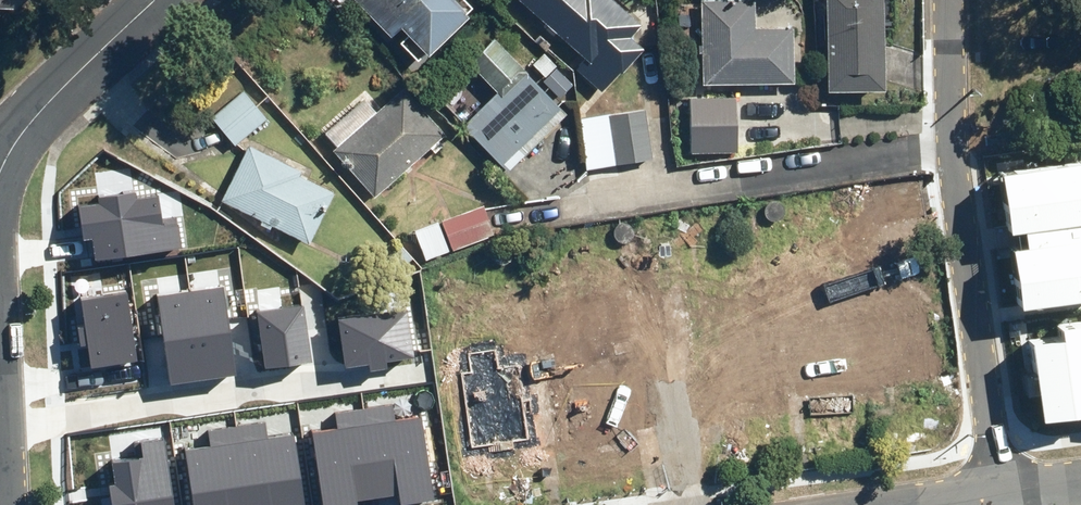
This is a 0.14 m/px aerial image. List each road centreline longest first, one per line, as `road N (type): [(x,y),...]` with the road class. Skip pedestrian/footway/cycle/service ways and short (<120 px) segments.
road 1 (residential): [(1000,497),(950,146),(948,0)]
road 2 (residential): [(153,0),(60,87),(0,162)]

